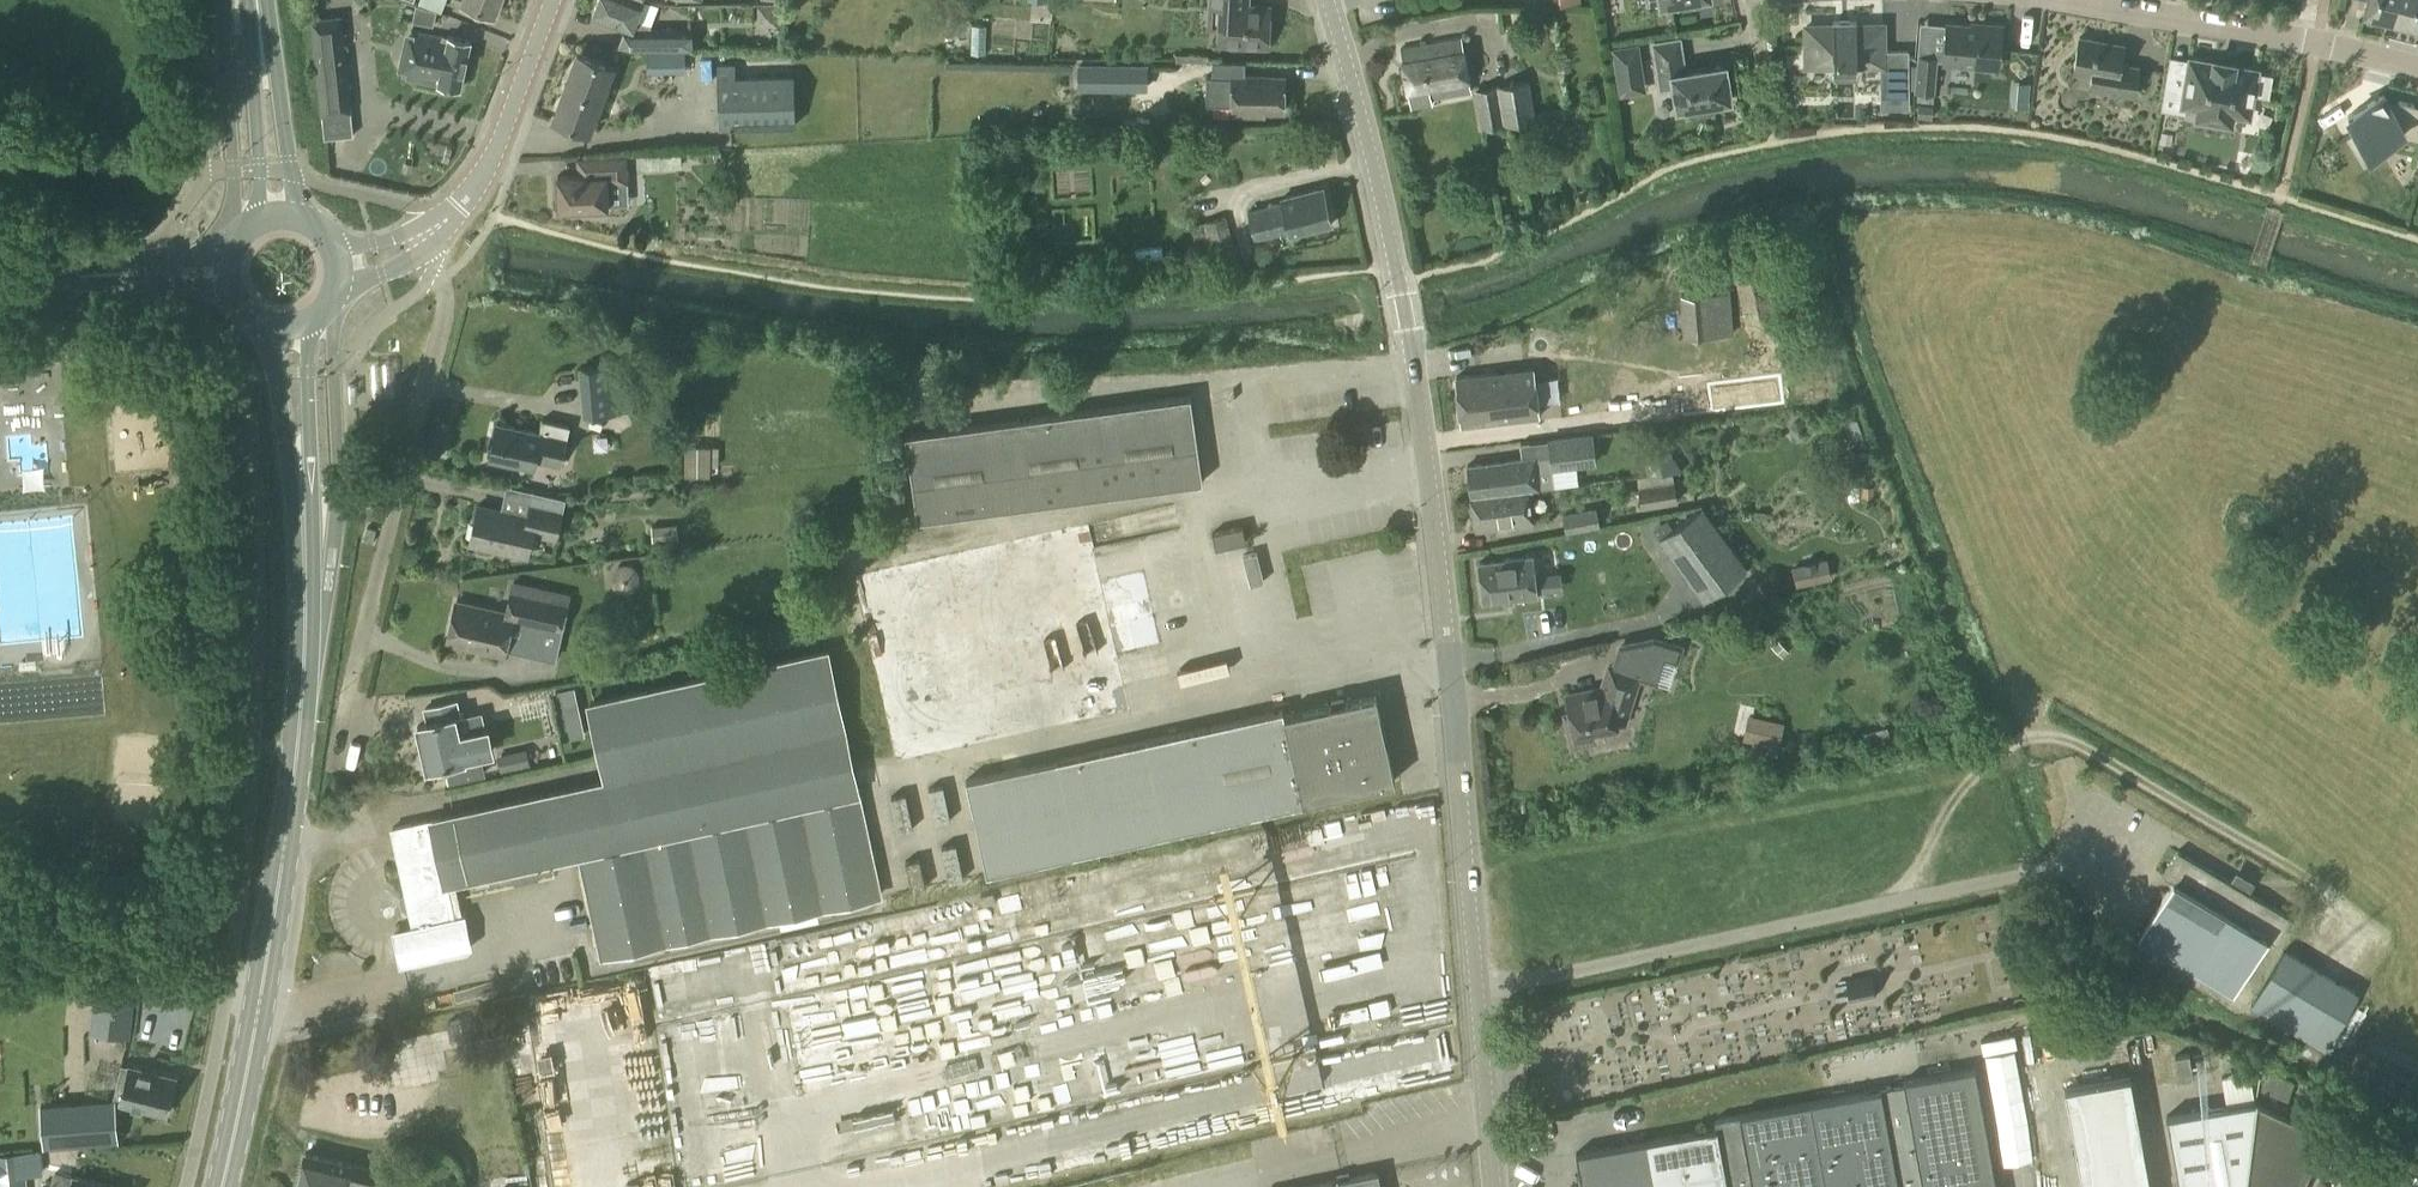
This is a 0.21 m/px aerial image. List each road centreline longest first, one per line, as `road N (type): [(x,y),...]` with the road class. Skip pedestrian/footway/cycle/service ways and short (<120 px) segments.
road 1 (tertiary): [(1499,1186),(1421,418),(1379,186),(1327,0)]
road 2 (primary): [(223,1186),(283,874),(306,675),(306,503),(291,330)]
road 3 (residential): [(428,243),(444,312),(337,754)]
road 4 (residential): [(2417,73),(2050,0)]
road 5 (tertiary): [(428,243),(480,183),(553,0)]
road 6 (unclassified): [(0,285),(176,269),(230,274)]
road 7 (primary): [(279,221),(255,0)]

